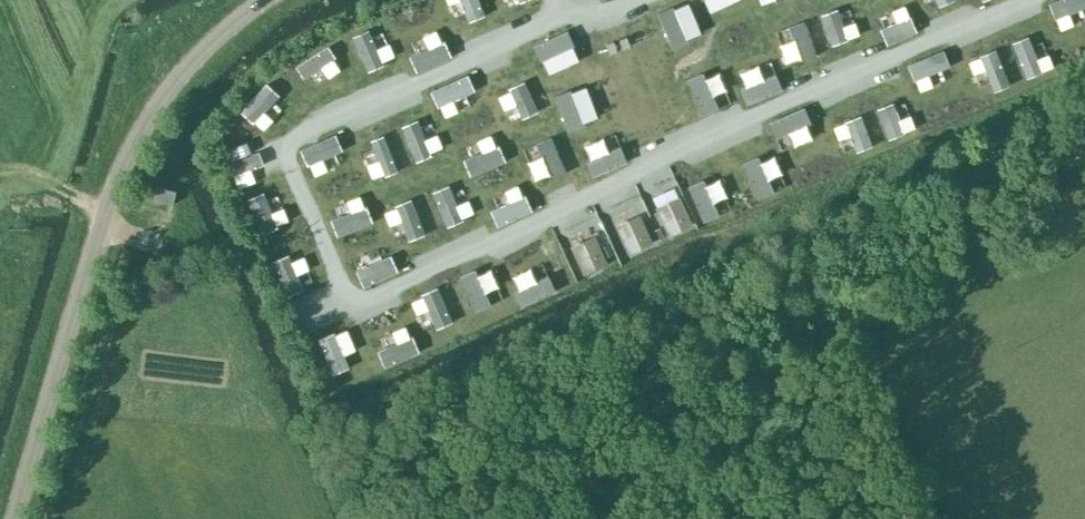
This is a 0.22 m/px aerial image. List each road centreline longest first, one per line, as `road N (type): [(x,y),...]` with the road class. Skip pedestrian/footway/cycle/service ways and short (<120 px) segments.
road 1 (unclassified): [(17,518),(125,162),(176,81),(260,0)]

